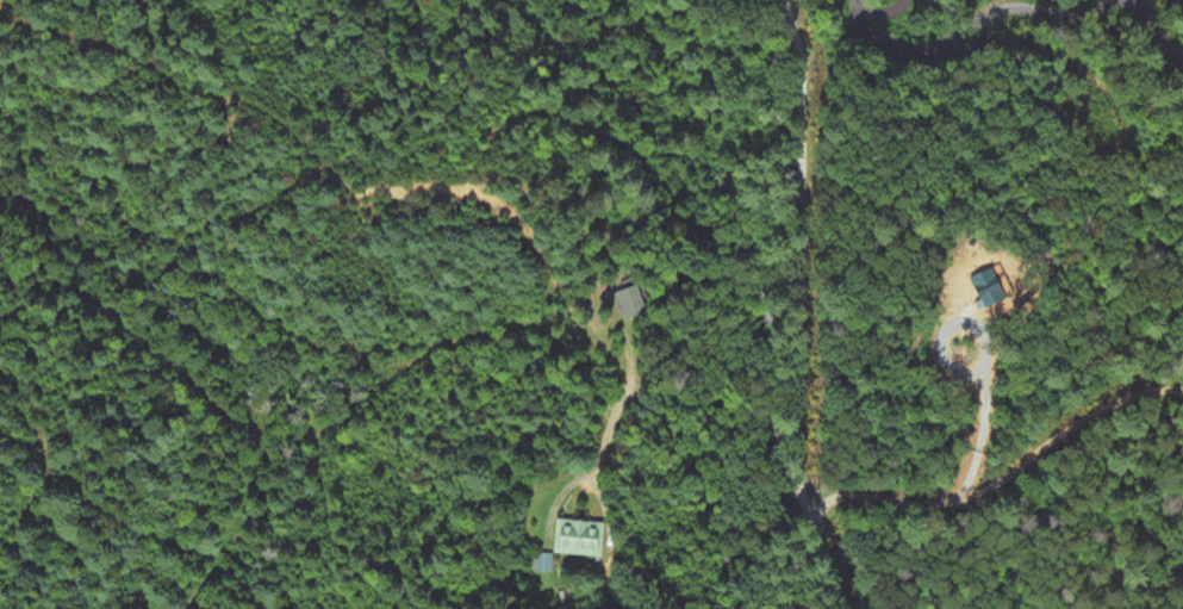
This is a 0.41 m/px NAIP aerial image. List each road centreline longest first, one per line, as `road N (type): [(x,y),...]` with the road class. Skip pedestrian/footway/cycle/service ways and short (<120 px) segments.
road 1 (residential): [(804,508),(792,408),(801,76),(783,0)]
road 2 (residential): [(804,508),(859,495),(959,499),(1098,410),(1135,393),(1182,390)]

